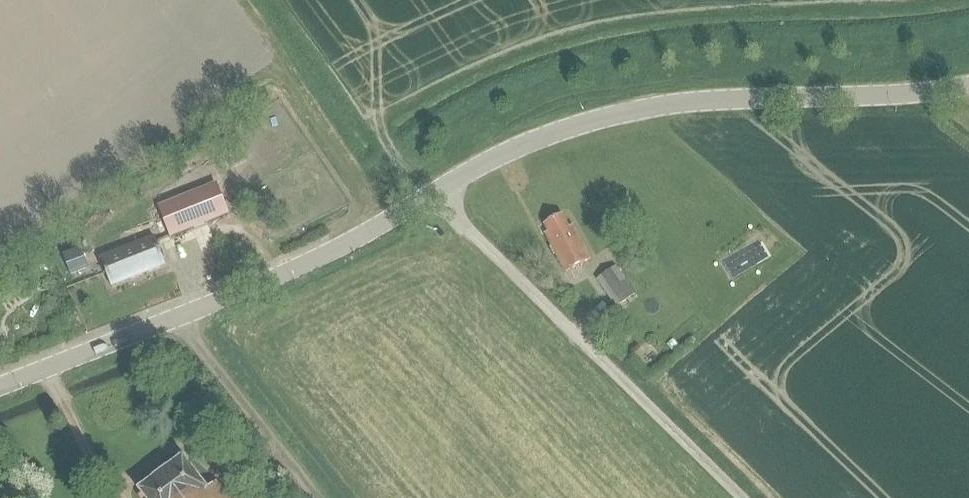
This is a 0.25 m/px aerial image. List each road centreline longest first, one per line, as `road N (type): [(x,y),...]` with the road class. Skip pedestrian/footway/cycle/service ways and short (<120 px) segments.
road 1 (tertiary): [(0,387),(281,278),(471,169),(557,132),(677,106),(968,87)]

